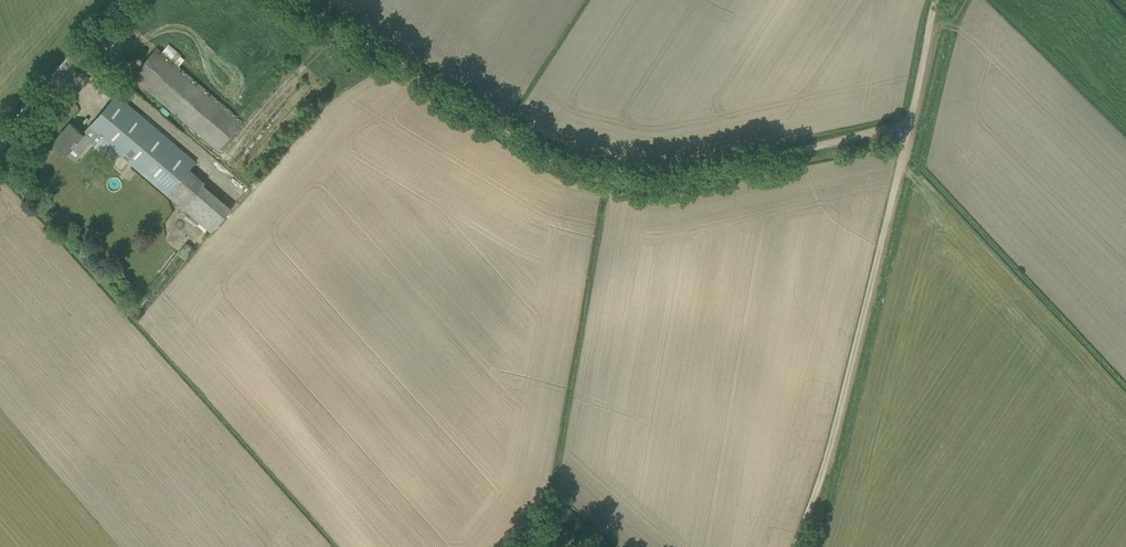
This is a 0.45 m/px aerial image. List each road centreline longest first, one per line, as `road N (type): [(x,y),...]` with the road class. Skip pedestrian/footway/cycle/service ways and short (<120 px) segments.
road 1 (track): [(283,0),(522,149),(603,178),(647,186),(731,176),(903,134)]
road 2 (track): [(798,546),(890,220),(903,134)]
road 3 (unclassified): [(0,145),(123,0)]
road 4 (track): [(903,134),(940,0)]

